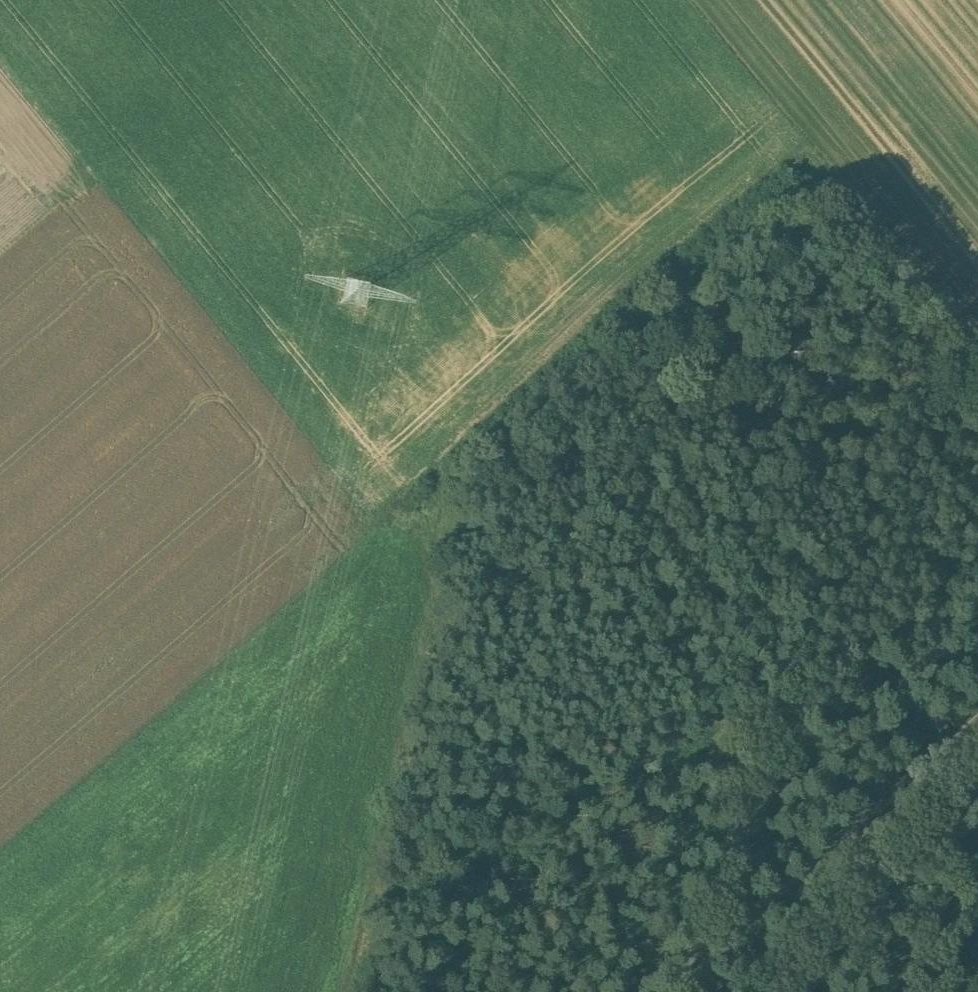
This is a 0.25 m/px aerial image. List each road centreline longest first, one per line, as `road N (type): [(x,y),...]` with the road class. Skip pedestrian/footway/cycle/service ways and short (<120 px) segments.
road 1 (unclassified): [(650,991),(977,712)]

